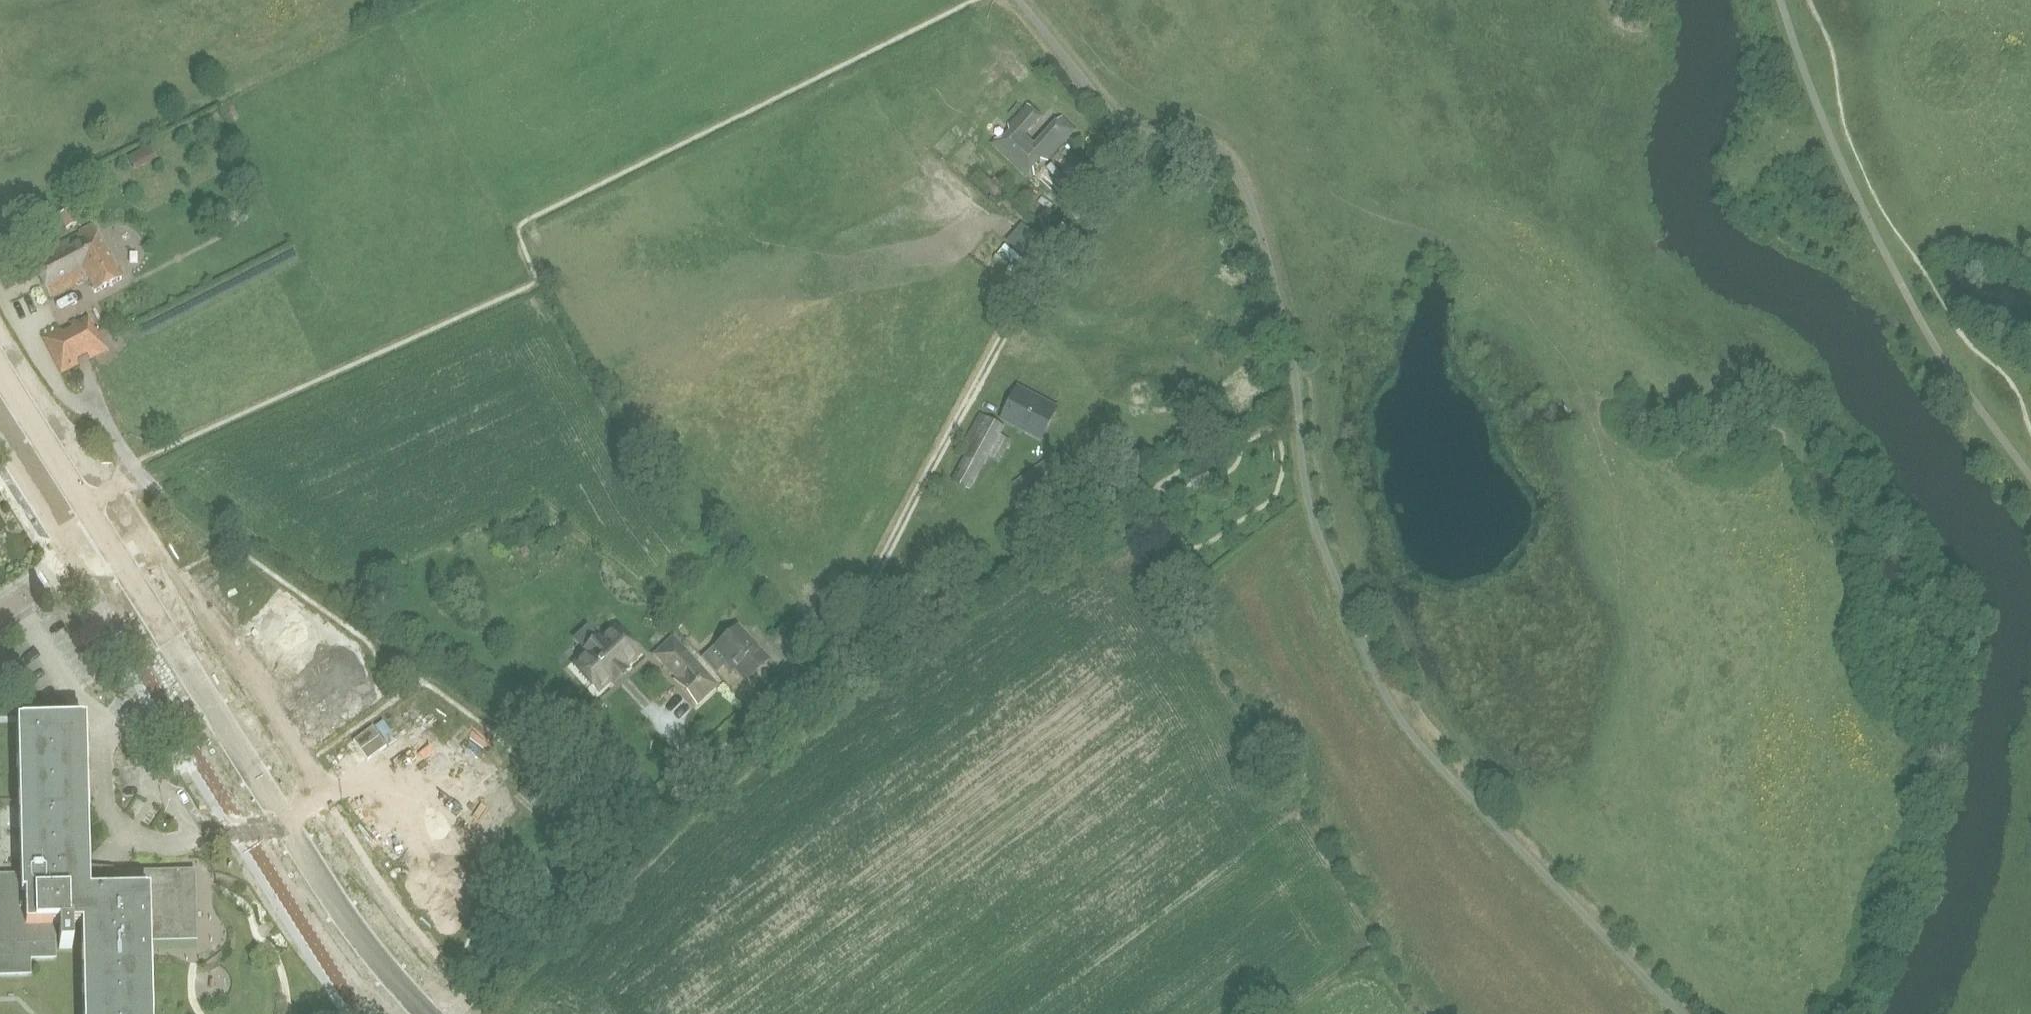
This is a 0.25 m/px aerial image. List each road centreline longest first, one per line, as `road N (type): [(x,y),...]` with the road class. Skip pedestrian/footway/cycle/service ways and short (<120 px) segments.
road 1 (primary): [(427,1013),(348,920),(107,542)]
road 2 (track): [(780,700),(849,623),(1065,227)]
road 3 (track): [(452,1013),(780,700)]
road 4 (track): [(780,700),(1105,514)]
road 5 (primary): [(107,542),(0,369)]
road 6 (residential): [(0,444),(75,563)]

